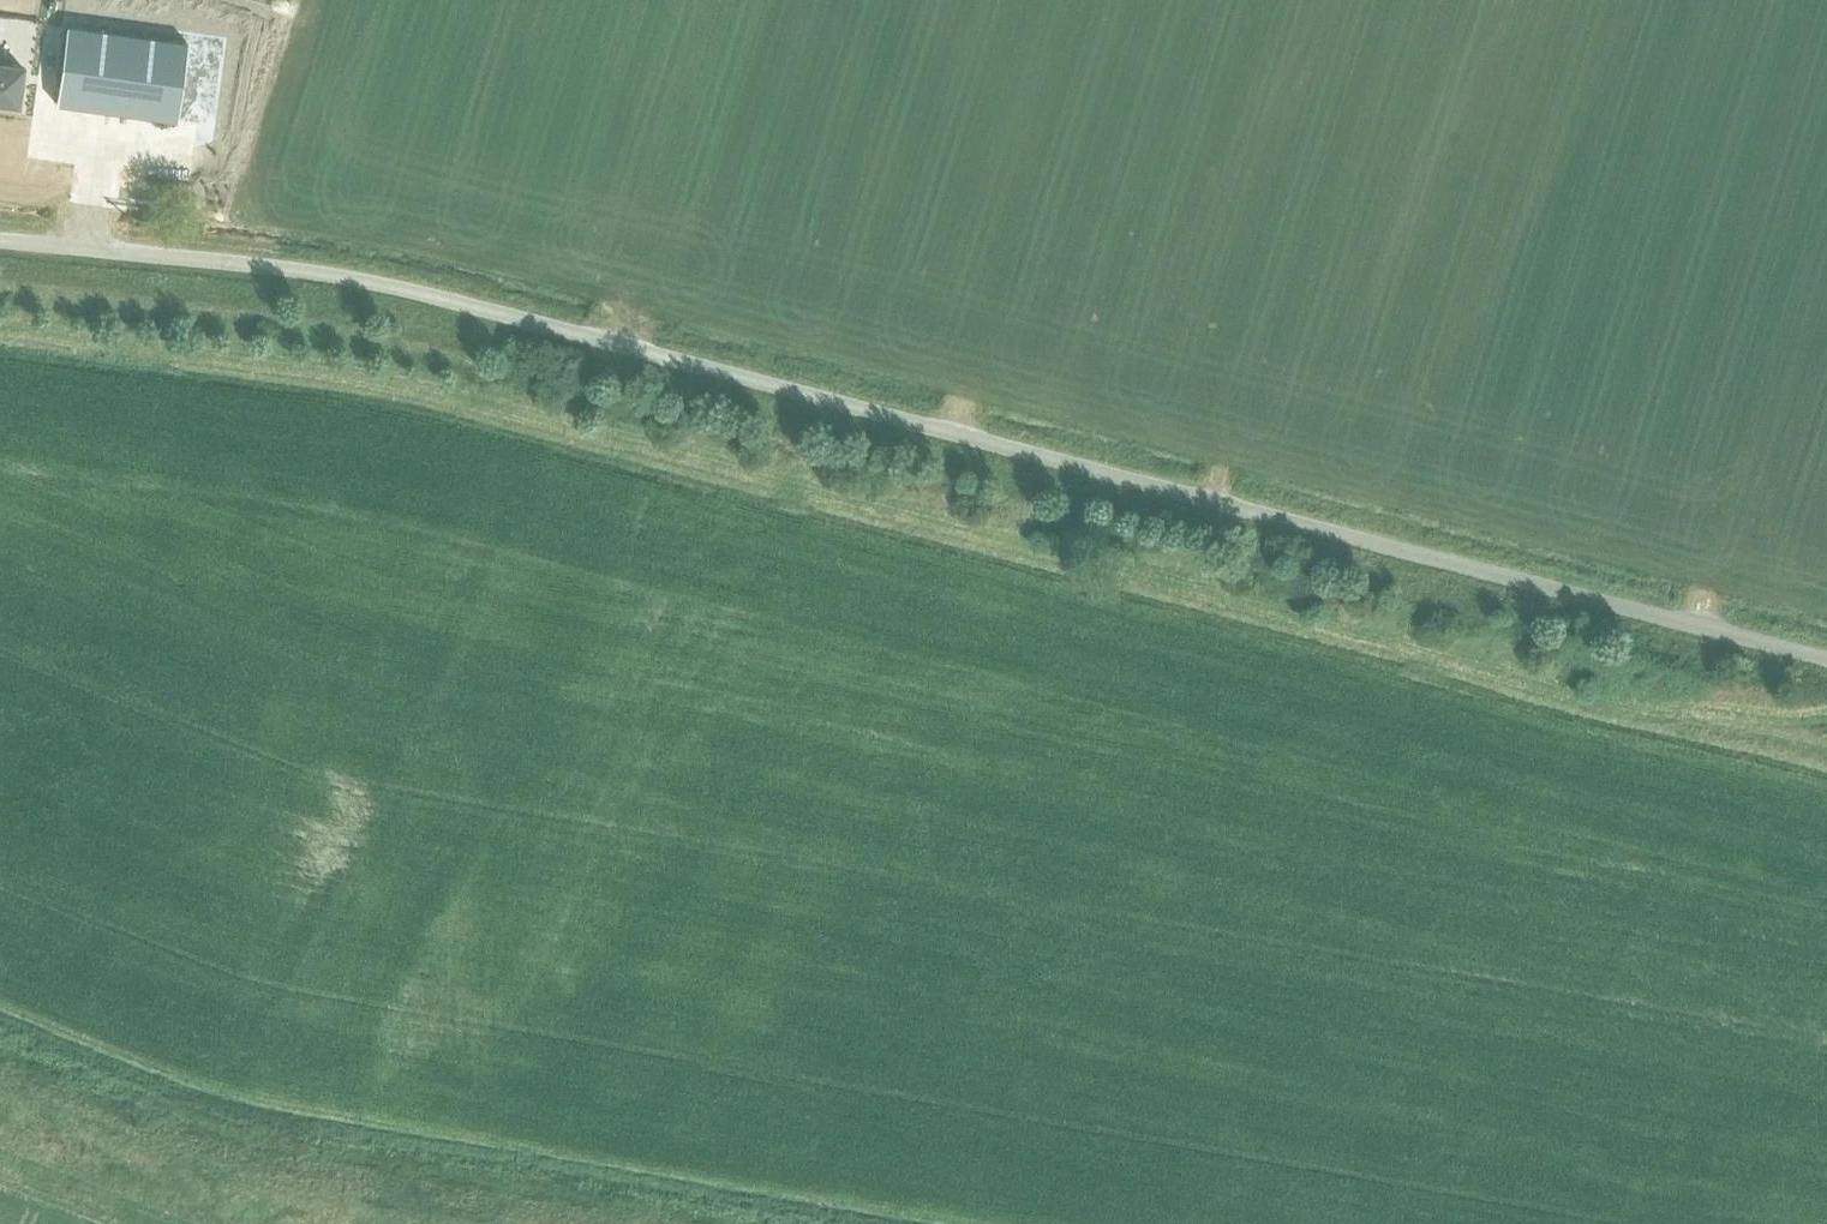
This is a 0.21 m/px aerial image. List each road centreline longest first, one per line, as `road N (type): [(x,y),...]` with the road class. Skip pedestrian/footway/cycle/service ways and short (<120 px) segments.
road 1 (unclassified): [(1826,659),(344,277),(0,240)]

